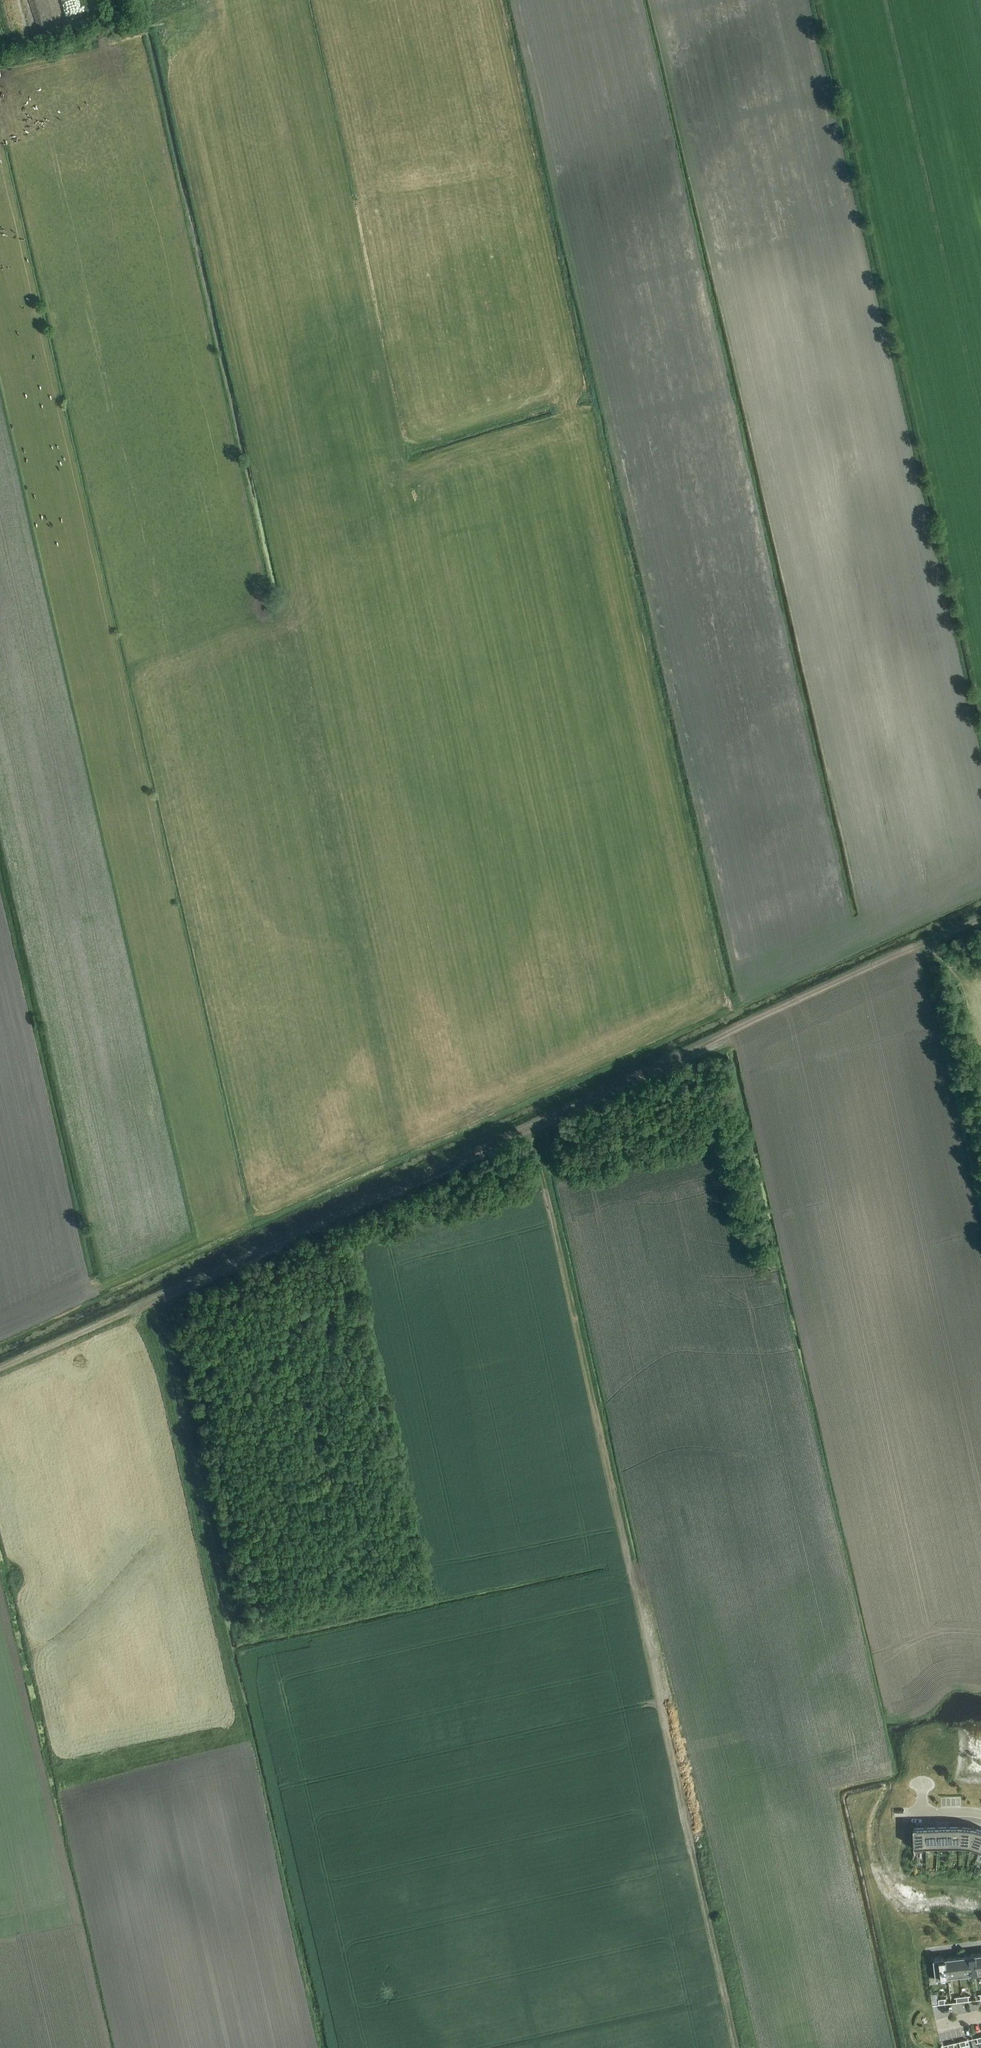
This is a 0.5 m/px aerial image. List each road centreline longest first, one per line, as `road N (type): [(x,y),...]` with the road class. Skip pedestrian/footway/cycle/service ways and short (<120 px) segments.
road 1 (track): [(0,1367),(980,916)]

